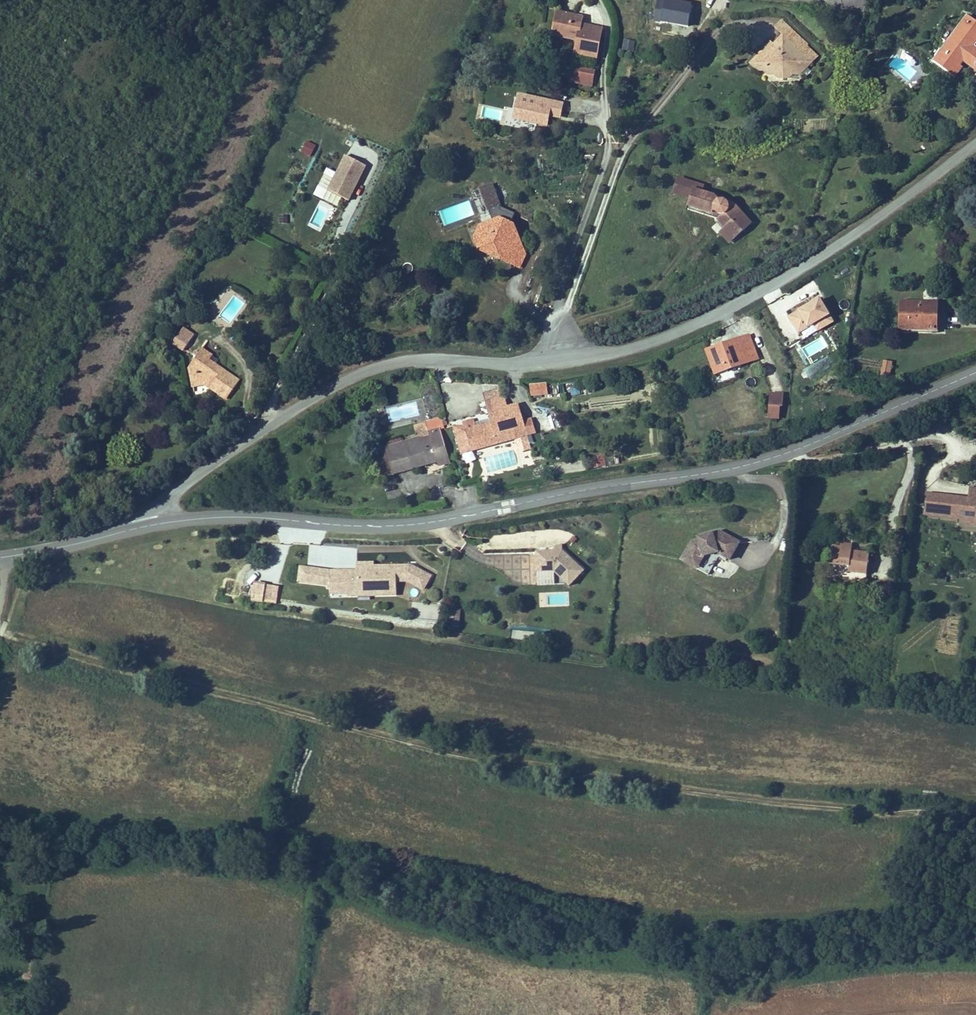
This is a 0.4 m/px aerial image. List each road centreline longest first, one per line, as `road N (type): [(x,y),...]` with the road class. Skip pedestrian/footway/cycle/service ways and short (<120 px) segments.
road 1 (track): [(975,817),(649,784),(426,746),(0,633)]
road 2 (residential): [(158,524),(175,491),(358,373),(407,360),(568,360),(646,342),(731,307),(840,245),(975,143)]
road 3 (tertiary): [(158,524),(238,517),(426,523),(728,470),(975,373)]
road 4 (tertiary): [(0,558),(158,524)]

